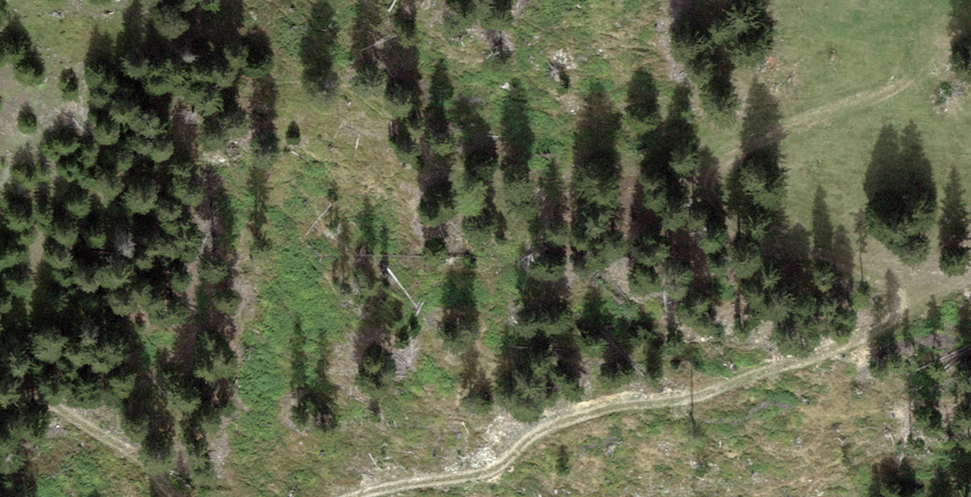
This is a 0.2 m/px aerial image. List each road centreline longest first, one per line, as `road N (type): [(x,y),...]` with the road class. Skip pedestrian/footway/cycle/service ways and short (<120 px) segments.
road 1 (track): [(970,368),(835,409),(524,426),(470,387),(466,319),(482,266),(524,228),(664,167),(873,99),(907,76),(917,53),(917,0)]
road 2 (track): [(0,348),(466,319)]

